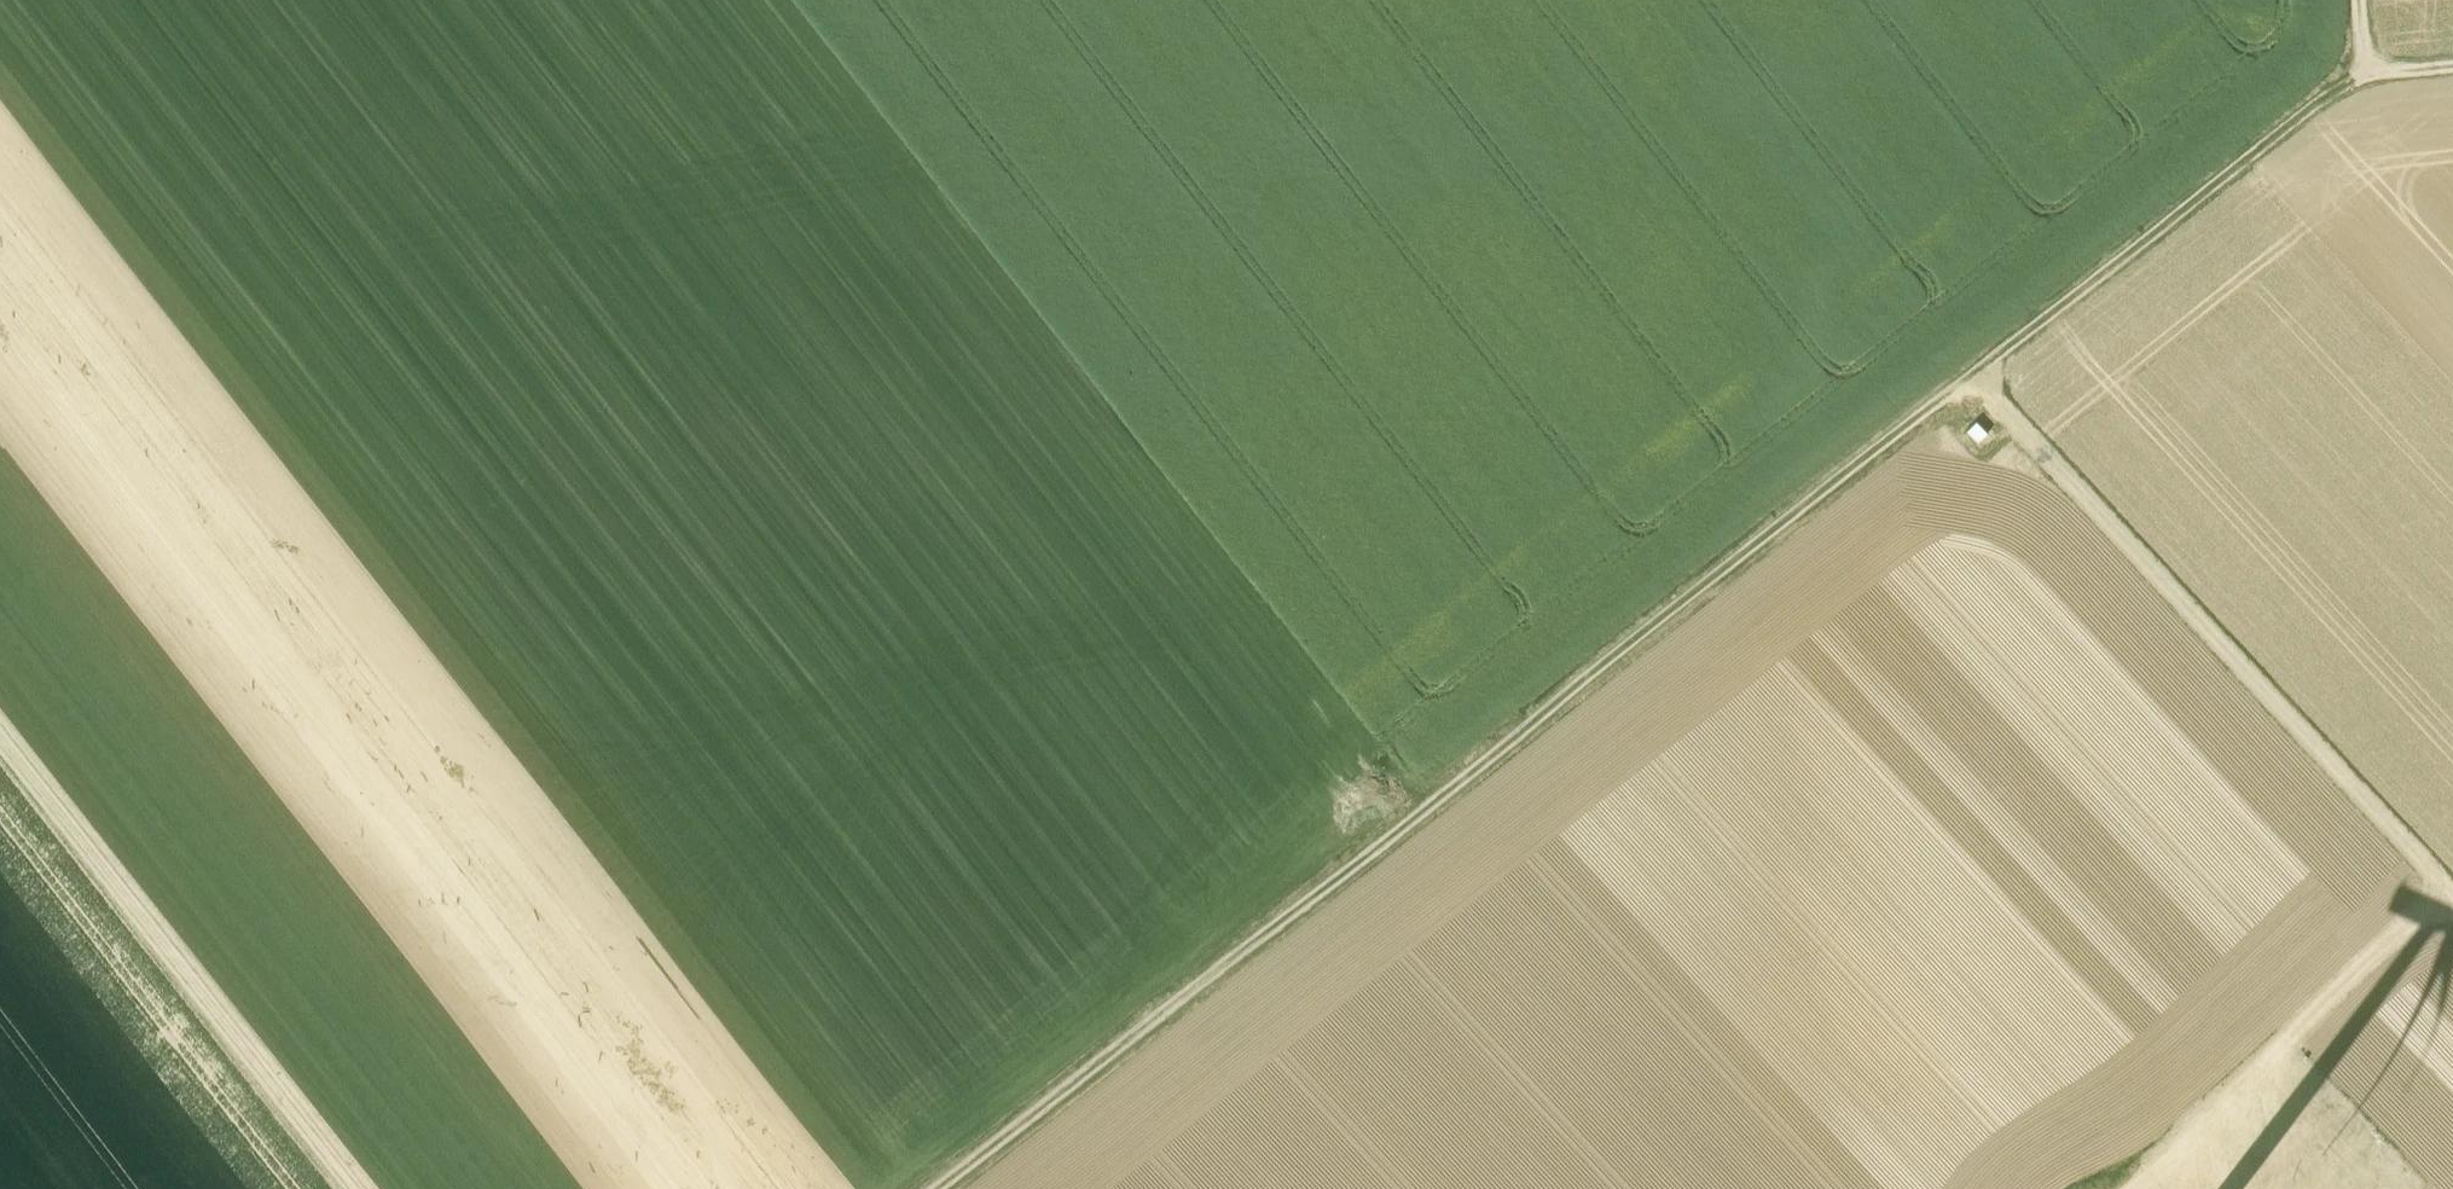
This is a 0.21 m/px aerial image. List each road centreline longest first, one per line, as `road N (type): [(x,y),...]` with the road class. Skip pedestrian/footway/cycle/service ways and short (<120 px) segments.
road 1 (track): [(929,1188),(1318,892),(2358,65)]
road 2 (track): [(2452,896),(1970,373)]

